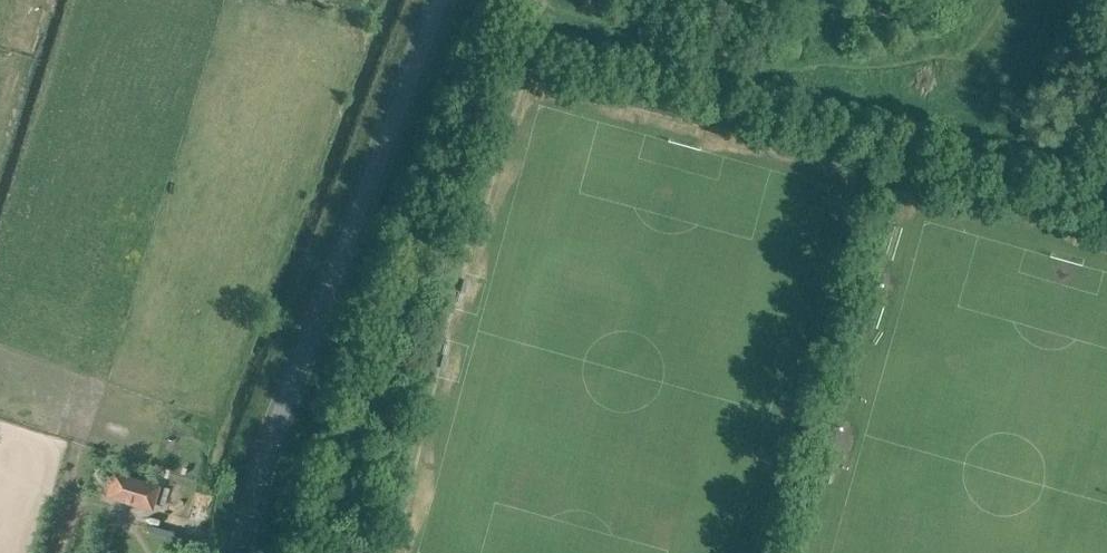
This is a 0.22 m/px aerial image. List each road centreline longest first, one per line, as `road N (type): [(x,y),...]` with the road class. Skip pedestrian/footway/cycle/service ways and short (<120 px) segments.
road 1 (secondary): [(236,552),(441,0)]

